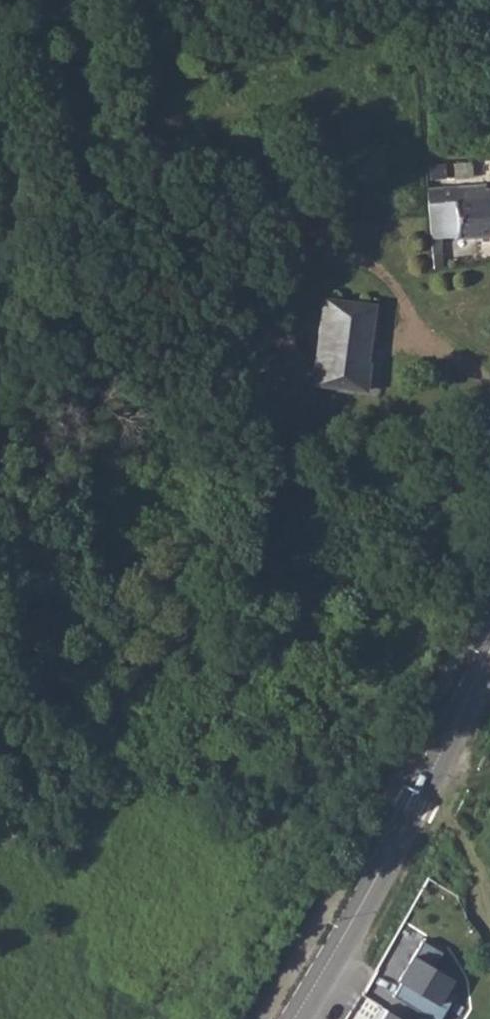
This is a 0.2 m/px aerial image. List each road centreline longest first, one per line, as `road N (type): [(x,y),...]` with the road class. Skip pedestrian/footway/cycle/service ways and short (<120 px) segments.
road 1 (tertiary): [(489,651),(420,795),(290,1018)]

